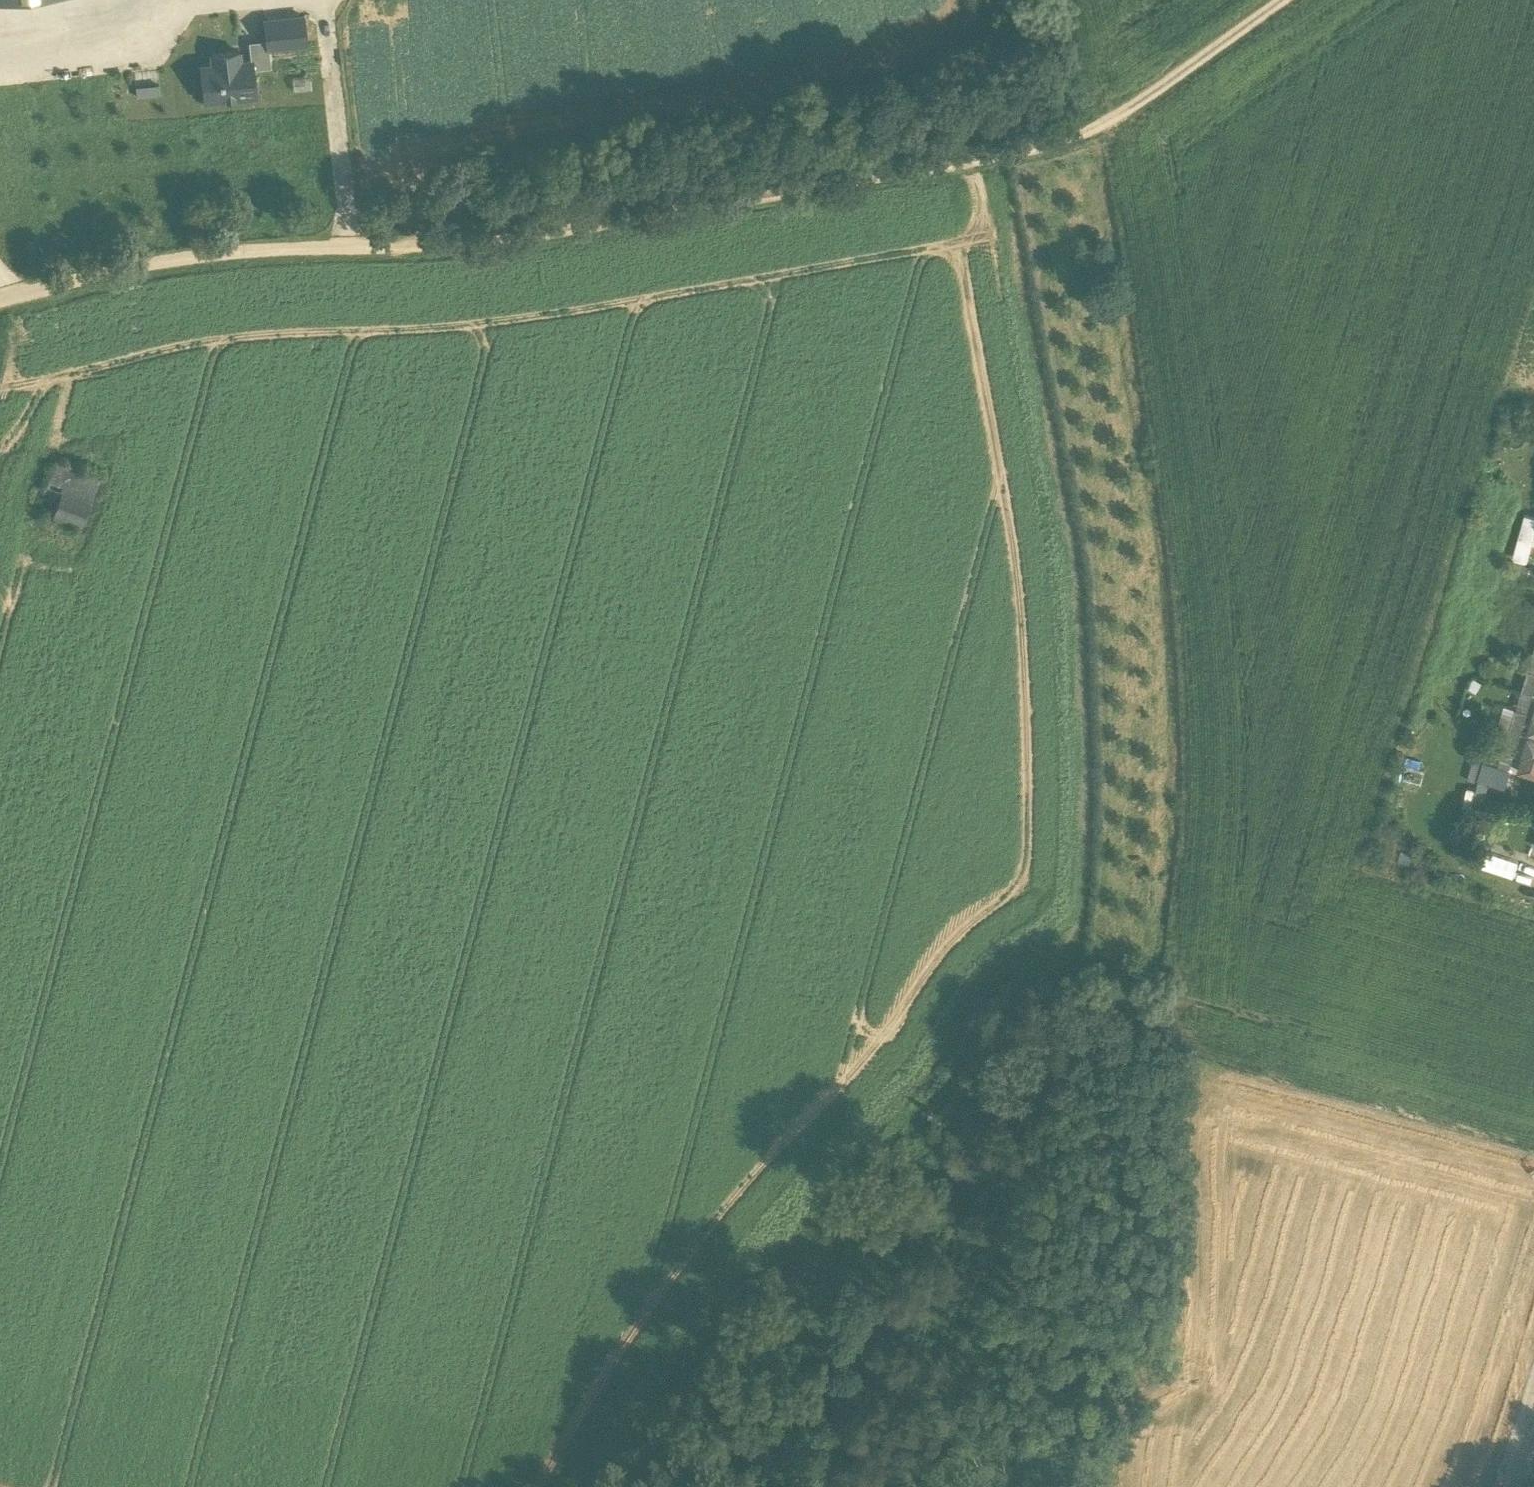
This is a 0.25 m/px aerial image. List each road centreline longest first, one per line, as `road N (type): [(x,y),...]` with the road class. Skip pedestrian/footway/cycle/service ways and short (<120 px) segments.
road 1 (track): [(1278,0),(1080,132),(517,235),(395,246)]
road 2 (unclassified): [(395,246),(164,261),(0,300)]

